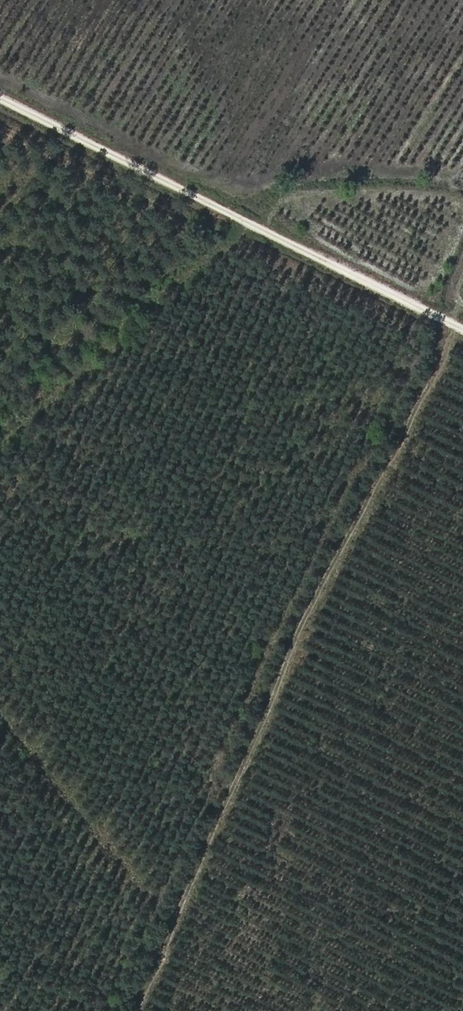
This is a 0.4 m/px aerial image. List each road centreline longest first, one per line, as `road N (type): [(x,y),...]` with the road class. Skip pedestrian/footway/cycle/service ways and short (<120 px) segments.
road 1 (track): [(0,98),(462,329)]

